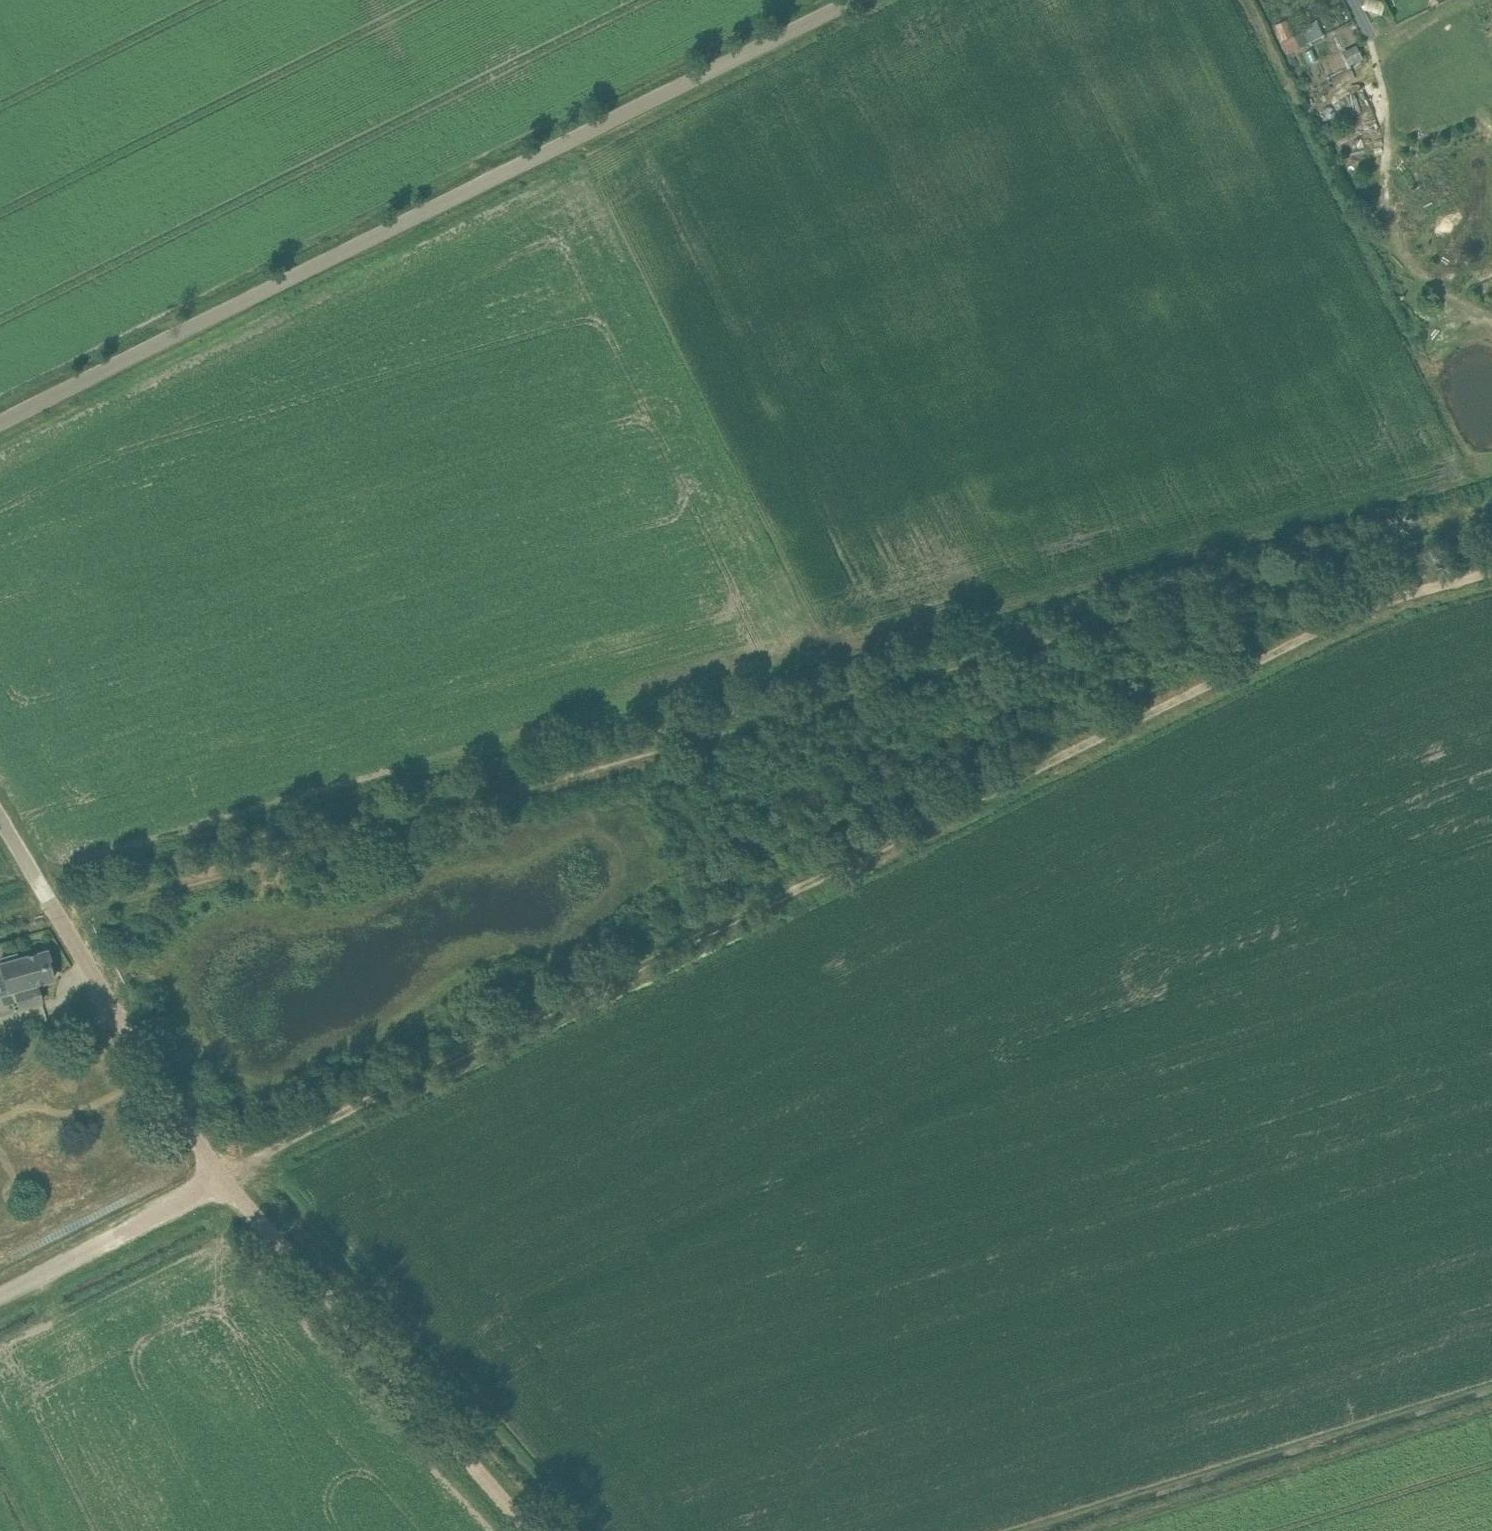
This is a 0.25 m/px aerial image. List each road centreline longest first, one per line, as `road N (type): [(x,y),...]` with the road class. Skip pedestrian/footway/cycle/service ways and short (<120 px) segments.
road 1 (track): [(221,1175),(1345,616),(1491,570)]
road 2 (unclassified): [(0,421),(853,0)]
road 3 (unclassified): [(0,1294),(221,1175),(0,819)]
road 4 (track): [(538,1530),(221,1175)]

